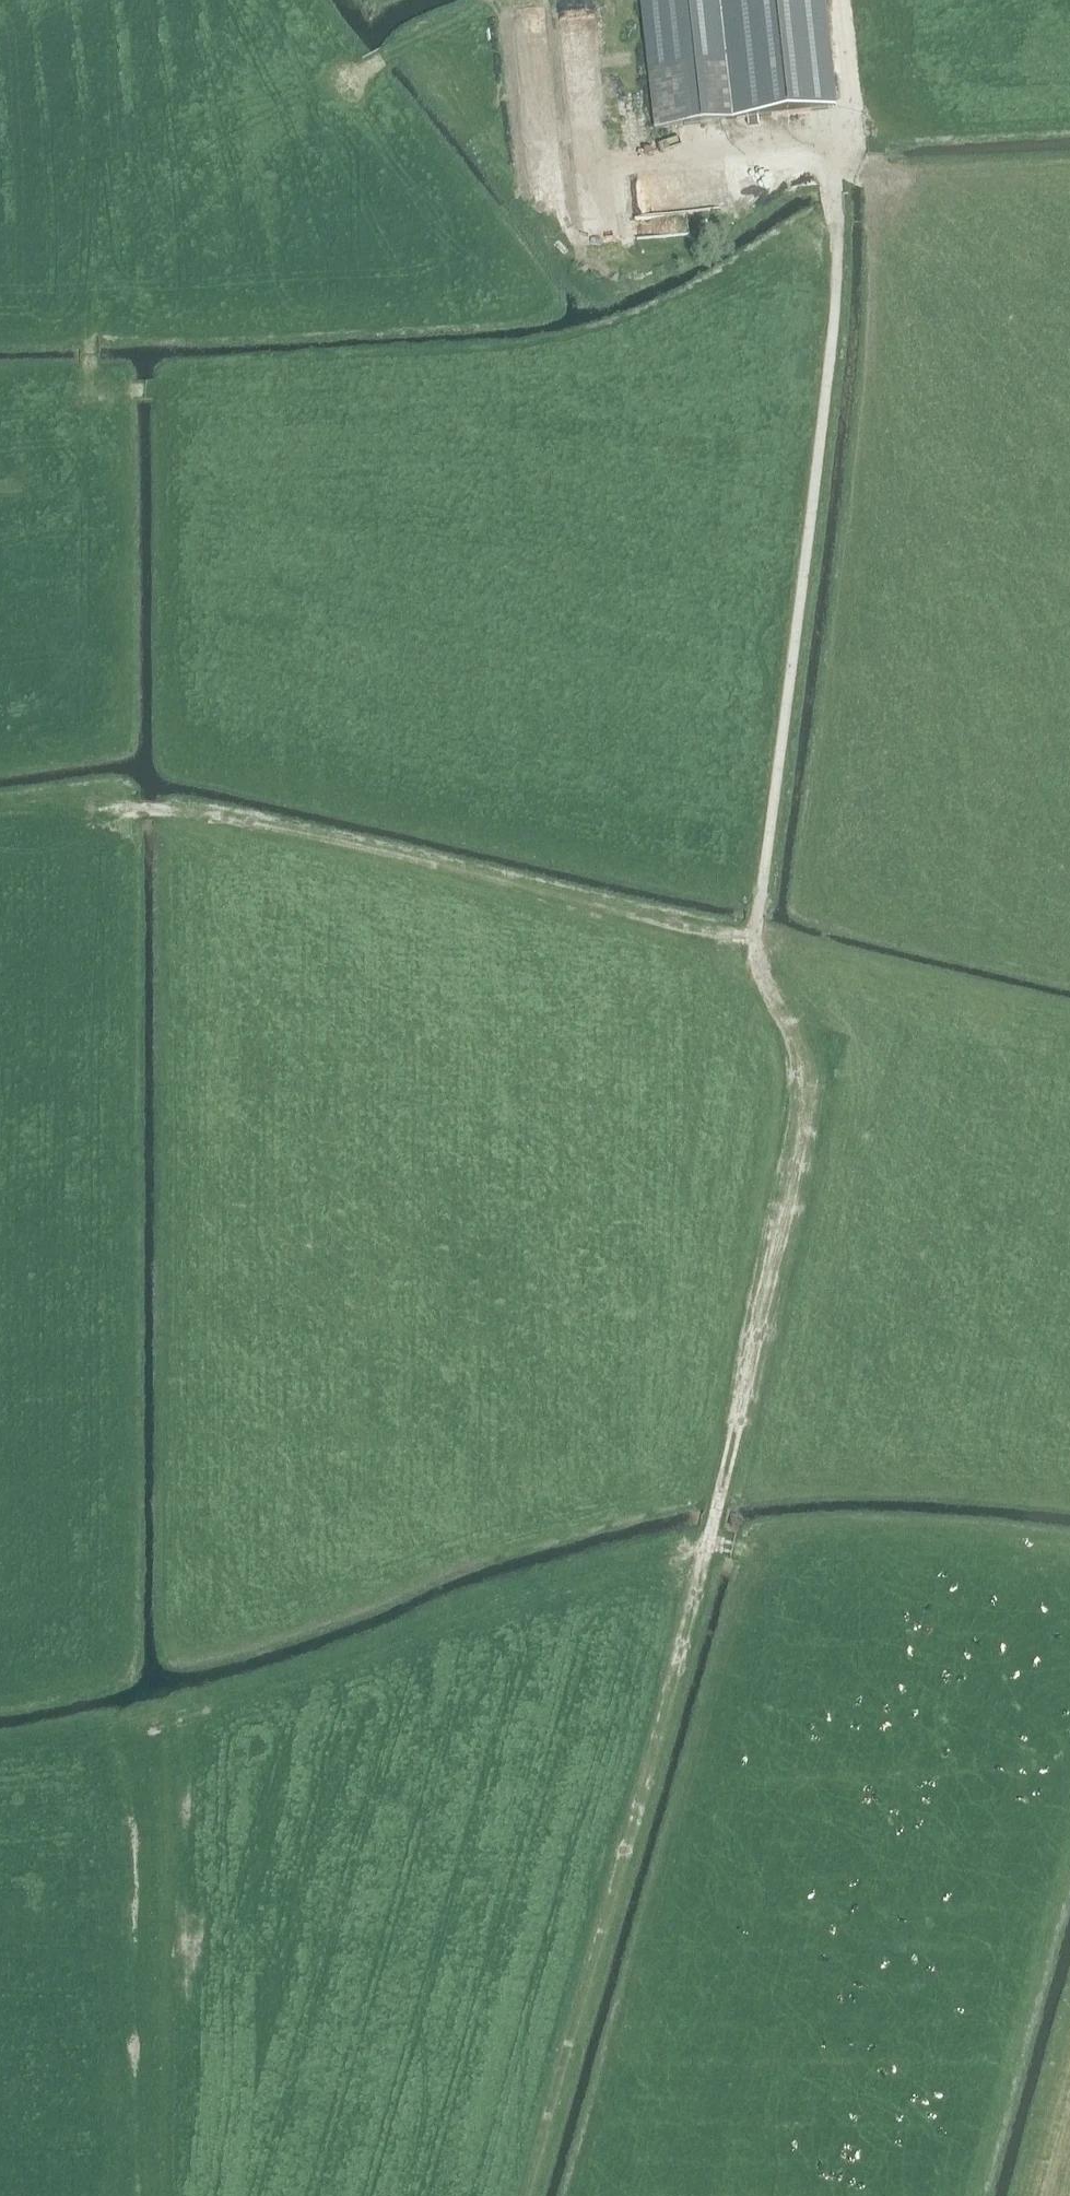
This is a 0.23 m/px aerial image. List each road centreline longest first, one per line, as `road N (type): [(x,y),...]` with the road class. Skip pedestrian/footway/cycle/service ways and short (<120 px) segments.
road 1 (track): [(828,152),(838,209),(836,292),(752,960)]

